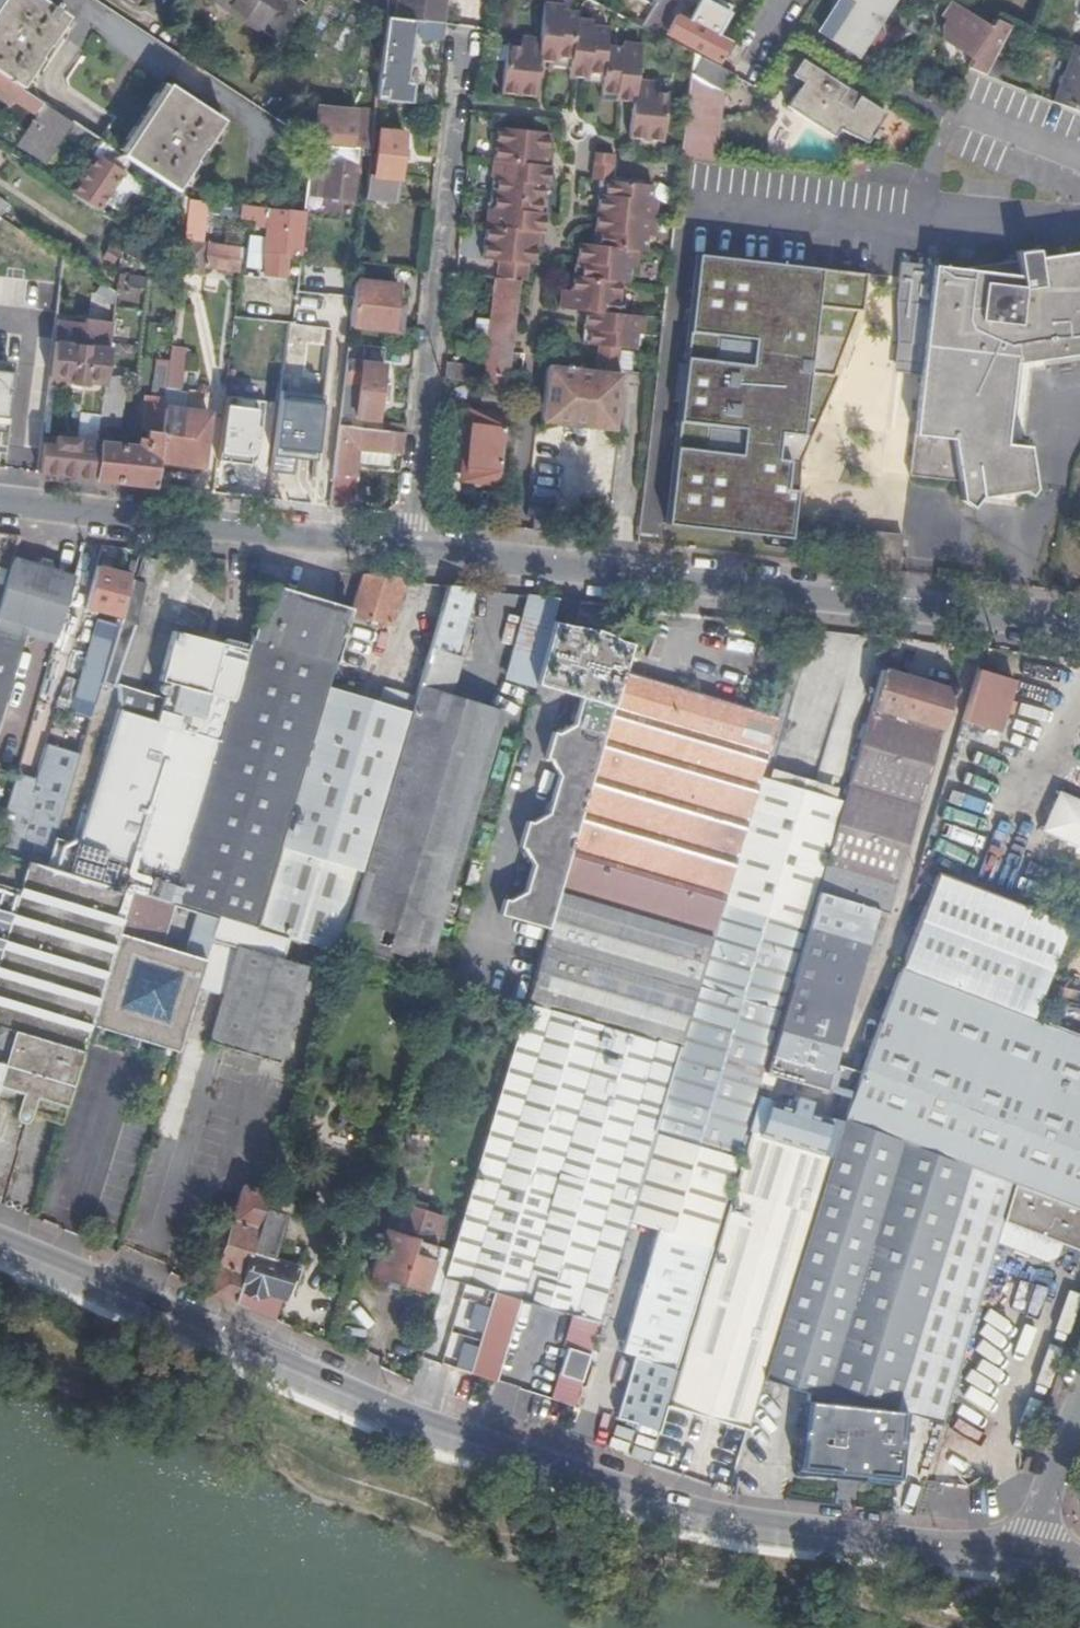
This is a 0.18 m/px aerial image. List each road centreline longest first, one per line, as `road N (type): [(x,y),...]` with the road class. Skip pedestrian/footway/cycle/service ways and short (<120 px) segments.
road 1 (residential): [(0,501),(1079,626)]
road 2 (tertiary): [(1025,1553),(757,1519),(523,1455),(0,1238)]
road 3 (residential): [(1025,1553),(1079,1413)]

